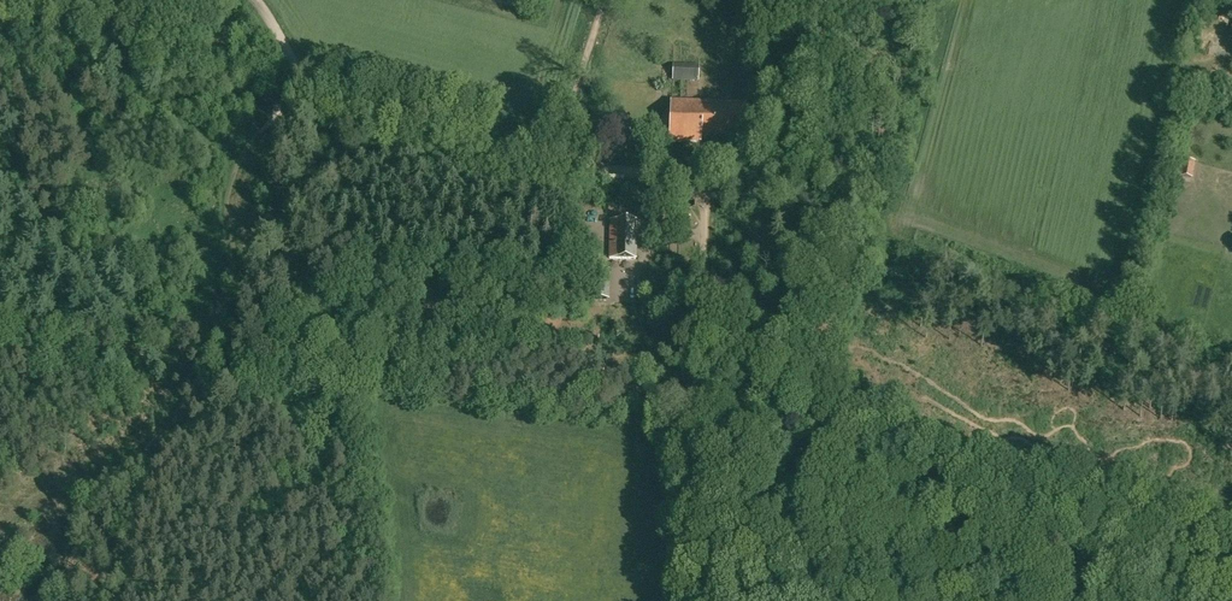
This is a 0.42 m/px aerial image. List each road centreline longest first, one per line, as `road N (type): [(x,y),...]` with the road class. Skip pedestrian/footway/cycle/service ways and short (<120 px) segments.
road 1 (track): [(1046,600),(744,352)]
road 2 (track): [(560,162),(347,103),(308,79)]
road 3 (track): [(703,391),(703,600)]
road 4 (track): [(560,162),(694,181),(704,197),(706,237)]
road 5 (track): [(606,0),(560,162)]
road 6 (track): [(744,352),(711,318),(706,237)]

